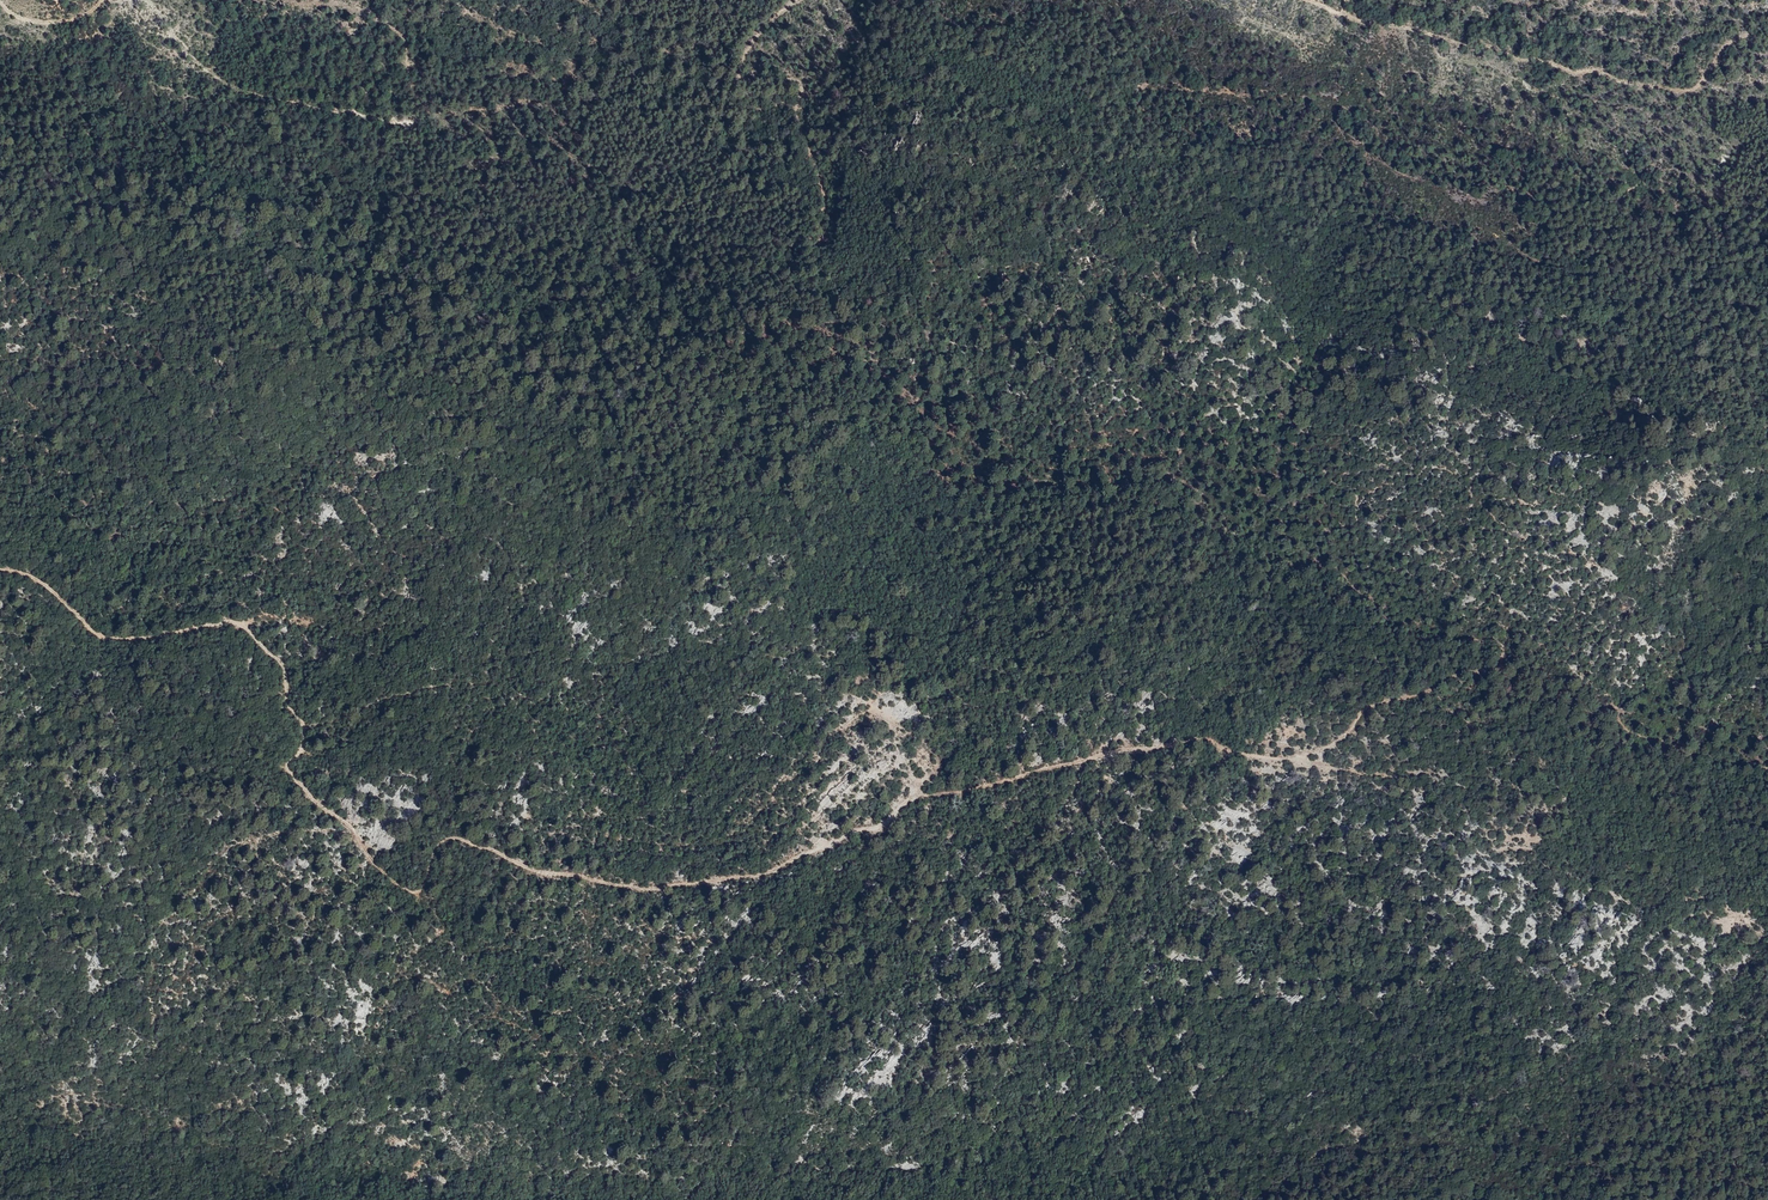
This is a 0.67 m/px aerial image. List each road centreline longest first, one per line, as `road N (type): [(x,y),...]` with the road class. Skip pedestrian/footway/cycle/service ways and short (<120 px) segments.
road 1 (track): [(0,568),(35,577),(104,639),(212,622),(245,627),(281,661),(289,707),(305,729),(287,769),(352,829),(381,870),(410,890),(449,838),(532,869),(620,884),(756,875),(849,834),(881,830),(900,801),(1203,737),(1228,745)]
road 2 (track): [(1027,1199),(1036,1171),(1020,1093),(1023,1025),(1040,987),(1081,962),(1125,888),(1171,835),(1195,784),(1228,745),(1276,759),(1307,754),(1336,743),(1363,707),(1494,667),(1669,743),(1767,765)]

